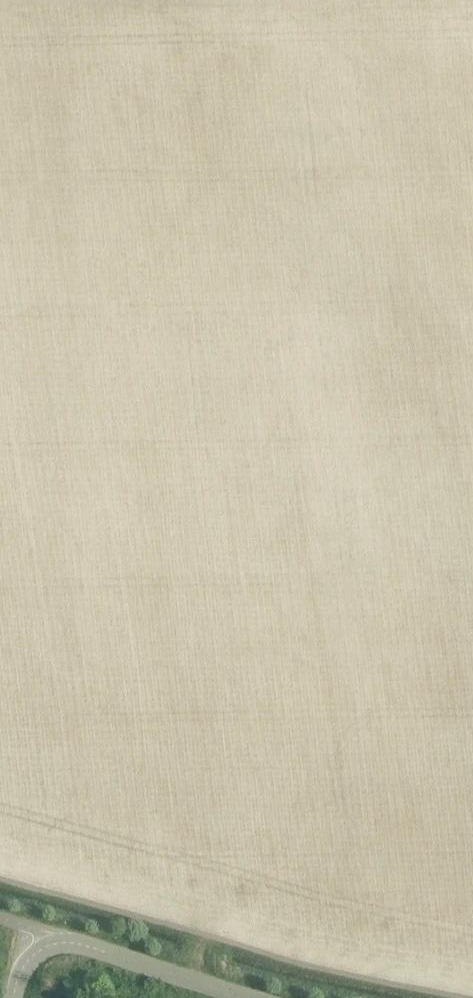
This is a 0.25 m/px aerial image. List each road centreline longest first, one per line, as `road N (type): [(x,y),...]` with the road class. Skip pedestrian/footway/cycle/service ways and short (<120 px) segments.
road 1 (unclassified): [(261,997),(56,939)]

